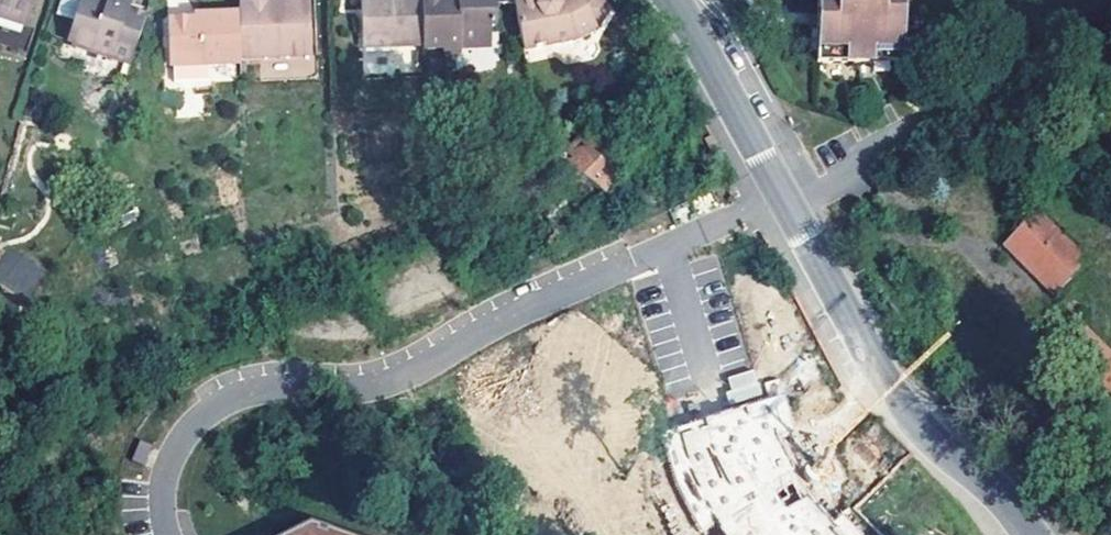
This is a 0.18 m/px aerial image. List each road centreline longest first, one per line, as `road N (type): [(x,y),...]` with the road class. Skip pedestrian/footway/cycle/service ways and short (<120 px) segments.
road 1 (residential): [(1033,534),(884,382),(674,0)]

